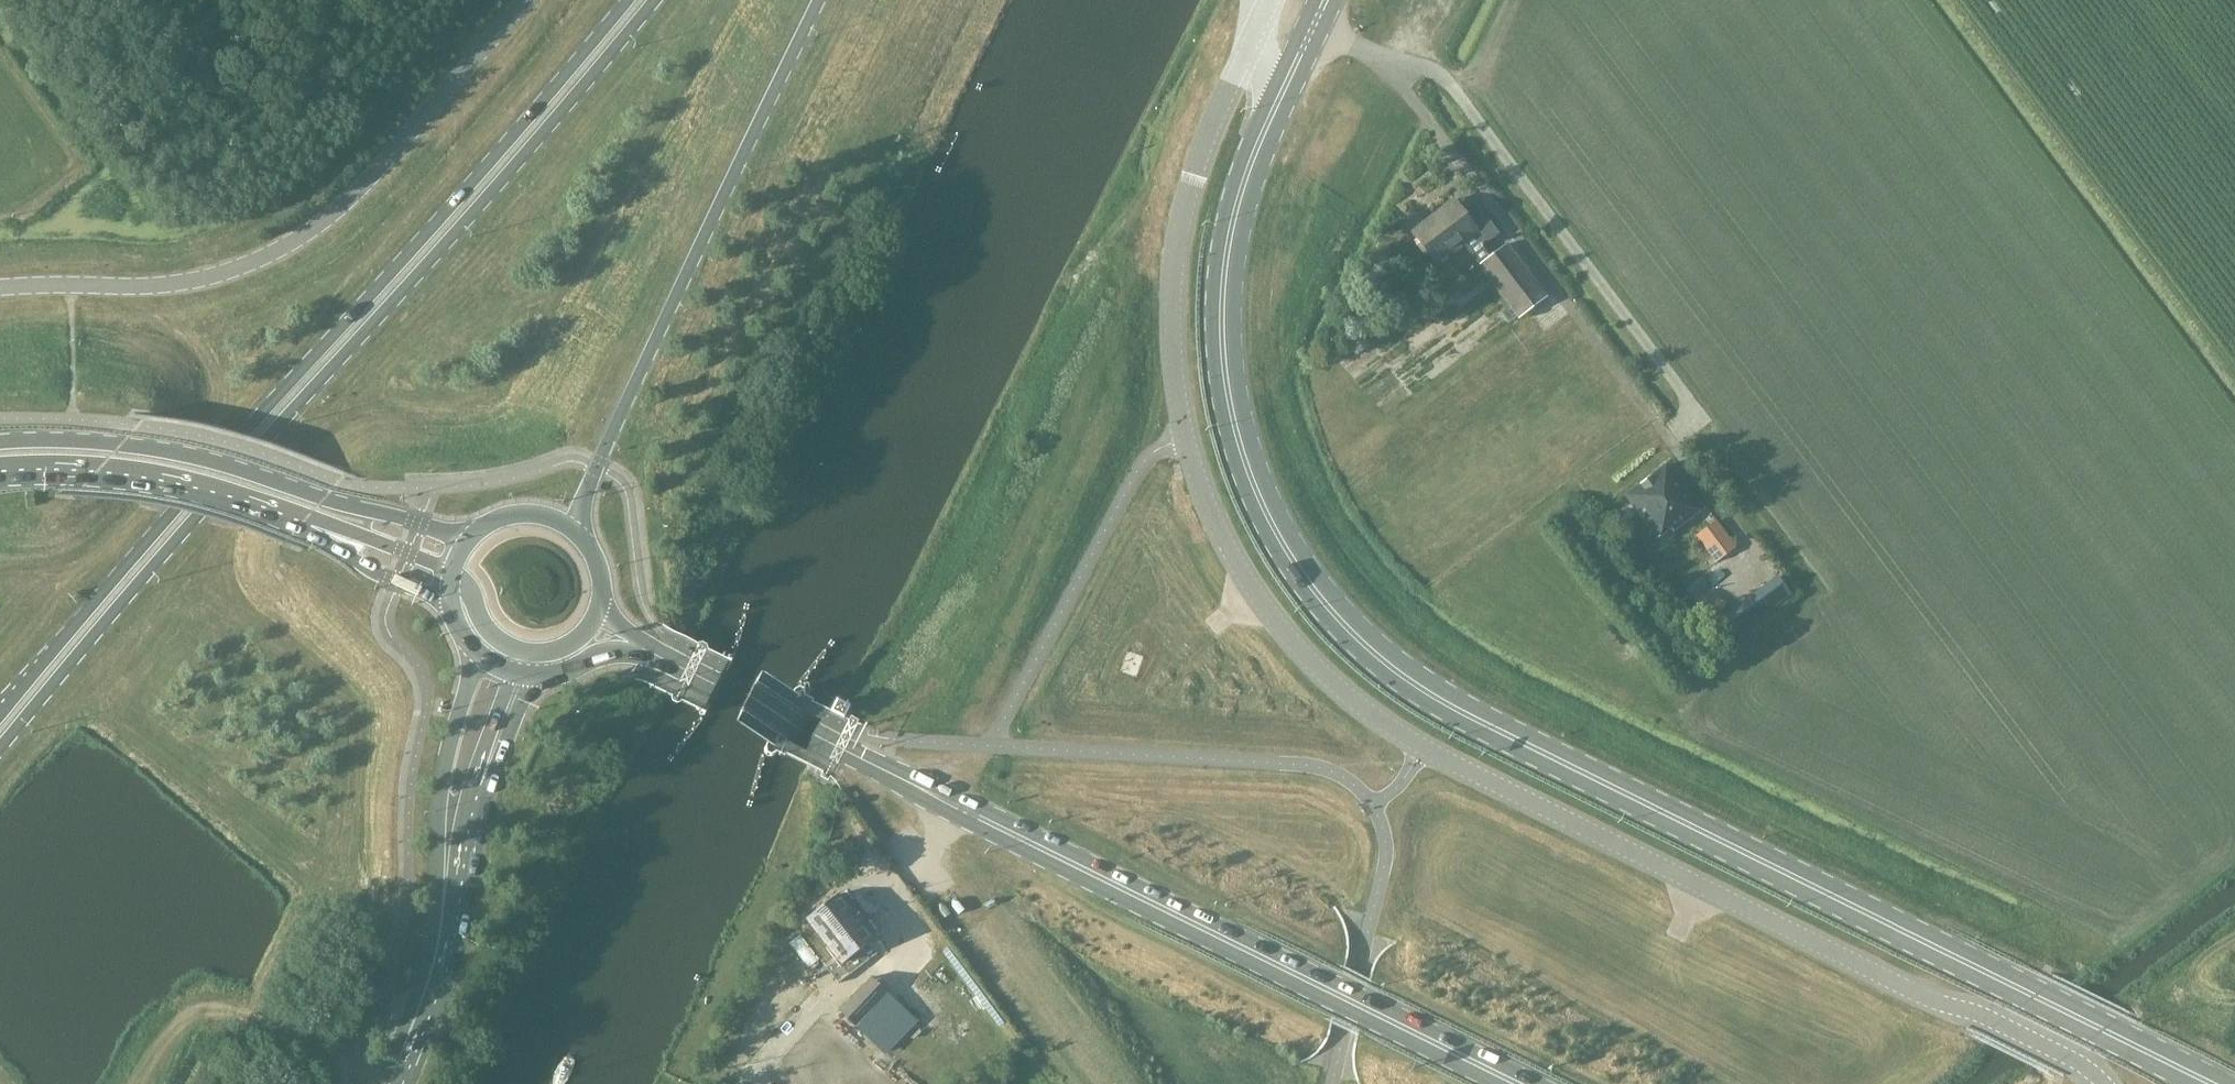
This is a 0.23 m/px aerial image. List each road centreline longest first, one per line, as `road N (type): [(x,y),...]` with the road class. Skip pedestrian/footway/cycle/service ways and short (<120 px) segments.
road 1 (unclassified): [(1268,4),(1190,189),(1174,267),(1172,343),(1195,473),(1238,568),(1284,636),(1335,688),(1421,749),(1911,992),(2070,1060),(2104,1083)]
road 2 (primary): [(1242,185),(1221,300),(1235,431),(1276,535),(1348,631),(1478,723),(2209,1083)]
road 3 (primary): [(0,745),(650,0)]
road 4 (primary): [(623,0),(0,712)]
road 5 (primary): [(809,734),(1519,1083)]
road 6 (unclassified): [(521,0),(359,187),(281,248),(172,283),(0,287)]
road 7 (primary): [(571,529),(821,0)]
road 8 (primary): [(467,541),(160,450),(0,441)]
road 9 (primary): [(0,470),(176,485),(333,536)]
road 10 (primary): [(387,1083),(430,972),(444,856)]
road 11 (primary): [(476,654),(441,777),(444,856)]
road 12 (primary): [(1242,185),(1325,0)]
road 13 (primary): [(809,734),(635,645)]
road 14 (primary): [(333,536),(367,568),(448,604)]
road 15 (primary): [(333,536),(372,539),(449,573)]

